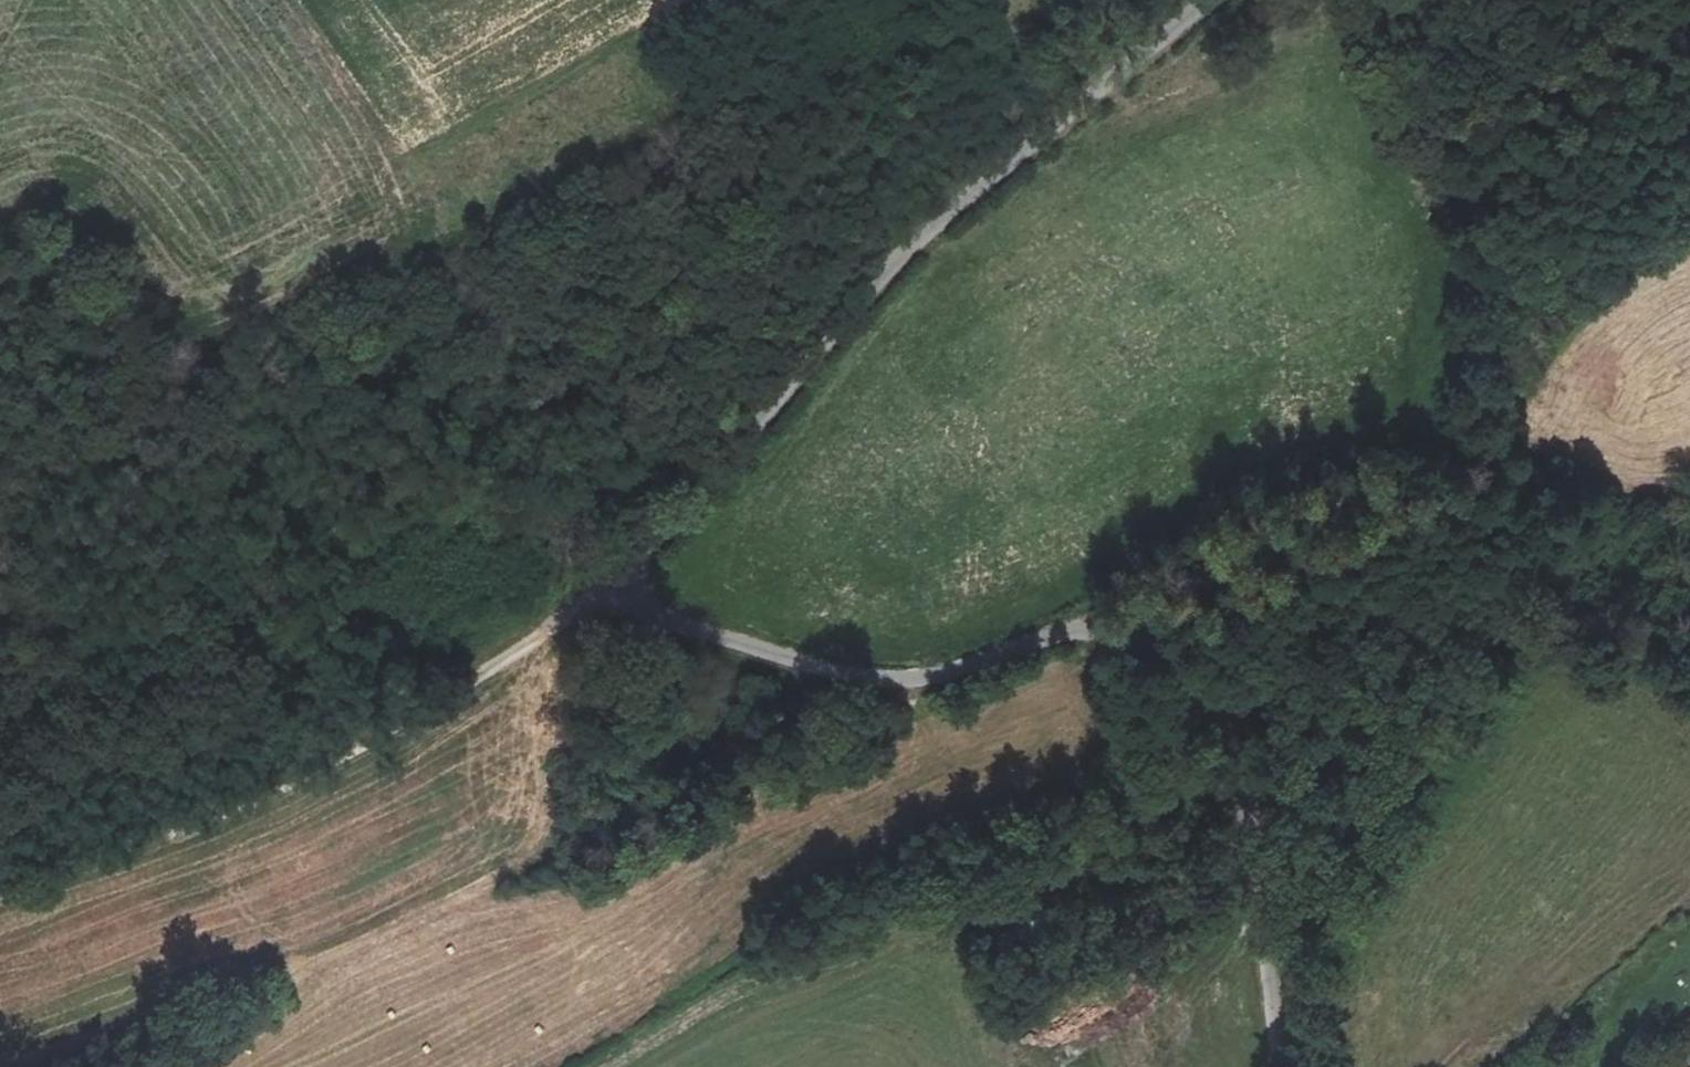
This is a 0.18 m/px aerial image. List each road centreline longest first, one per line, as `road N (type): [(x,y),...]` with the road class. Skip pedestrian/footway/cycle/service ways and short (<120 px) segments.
road 1 (unclassified): [(1278,1066),(1237,747),(1194,682),(1124,632),(1068,632),(938,676),(867,679),(607,598)]
road 2 (unclassified): [(1210,0),(920,237),(607,598)]
road 3 (track): [(607,598),(329,756),(198,819),(0,893)]

